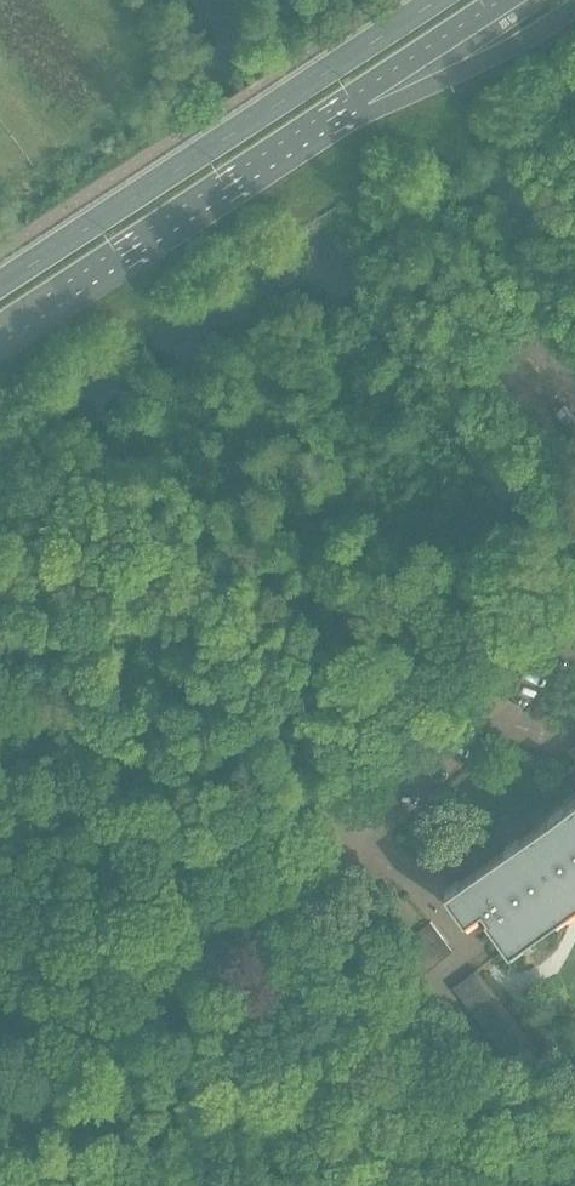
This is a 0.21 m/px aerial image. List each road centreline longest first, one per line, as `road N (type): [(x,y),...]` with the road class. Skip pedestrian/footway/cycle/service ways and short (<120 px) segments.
road 1 (primary): [(437,0),(0,284)]
road 2 (unclassified): [(0,1116),(356,814)]
road 3 (primary): [(0,336),(323,125)]
road 4 (residential): [(356,814),(574,621)]
road 5 (primary): [(323,125),(437,88),(574,17)]
road 6 (primary): [(323,125),(519,0)]

